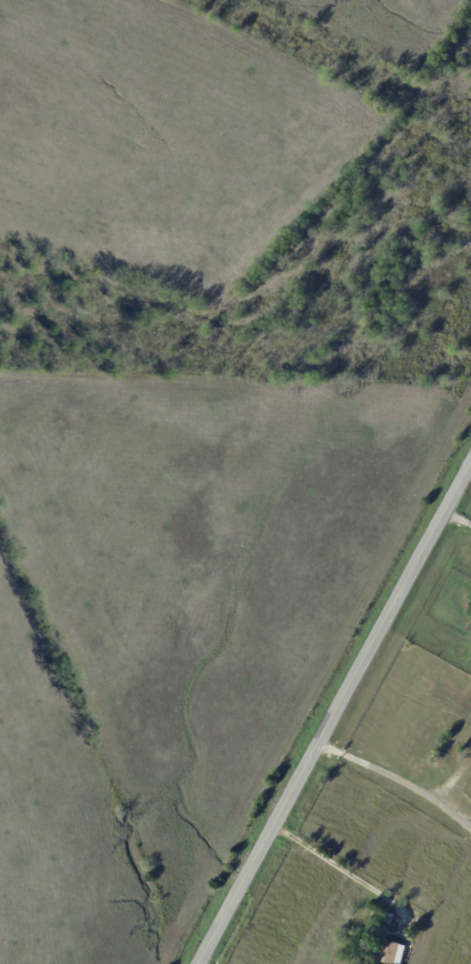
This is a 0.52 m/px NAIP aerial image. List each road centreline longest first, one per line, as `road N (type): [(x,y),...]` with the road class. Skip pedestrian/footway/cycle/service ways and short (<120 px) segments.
road 1 (residential): [(470,460),(197,963)]

